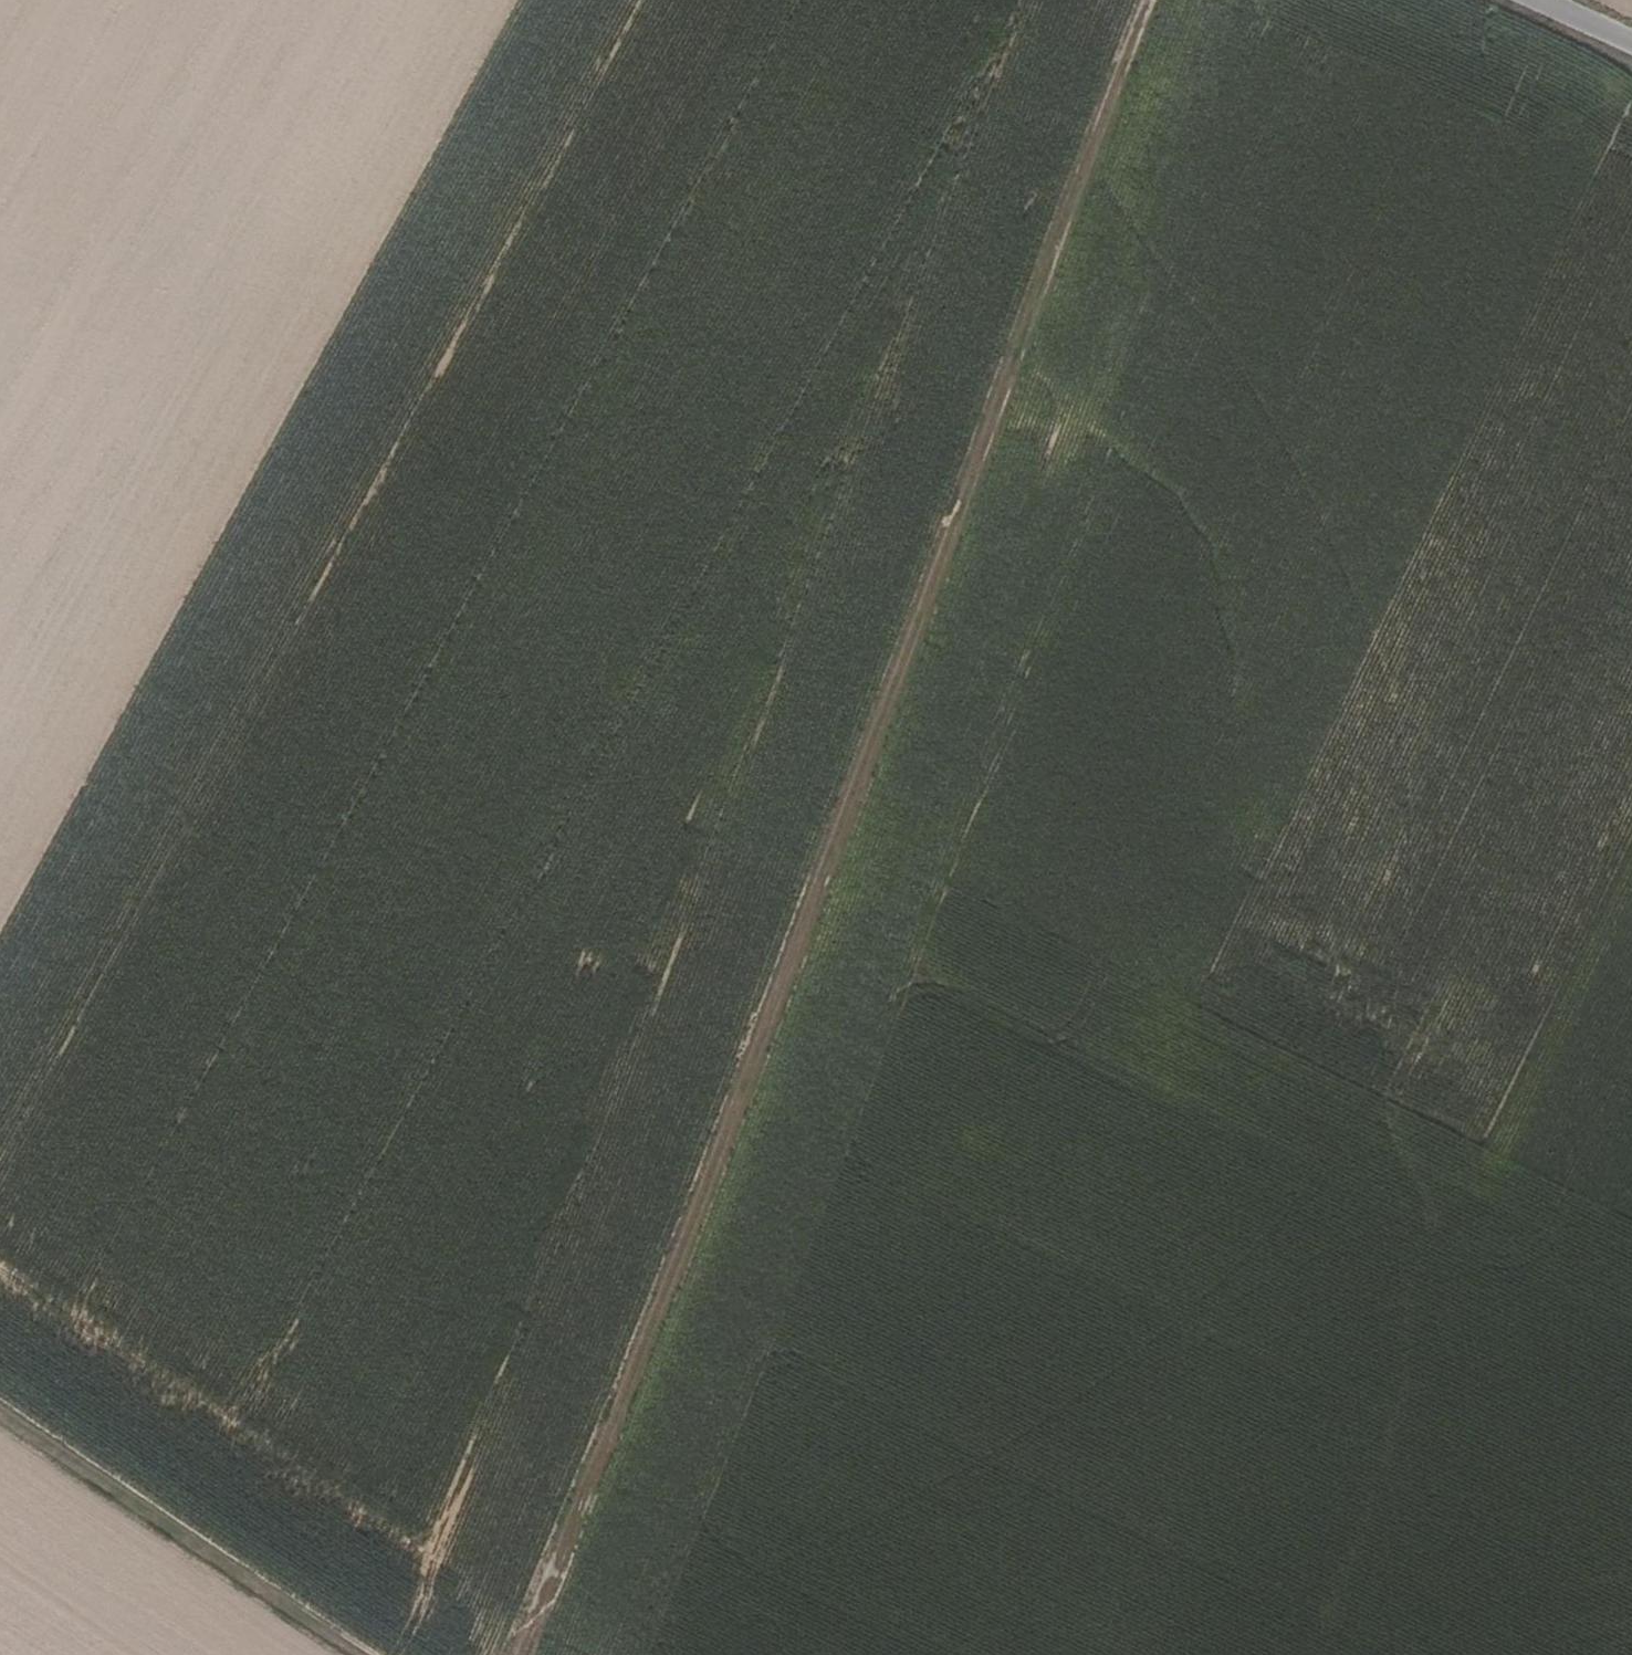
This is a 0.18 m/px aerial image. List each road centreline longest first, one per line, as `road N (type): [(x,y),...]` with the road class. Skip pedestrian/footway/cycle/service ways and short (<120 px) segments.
road 1 (track): [(1140,0),(796,928),(508,1654)]
road 2 (track): [(0,1416),(357,1654)]

